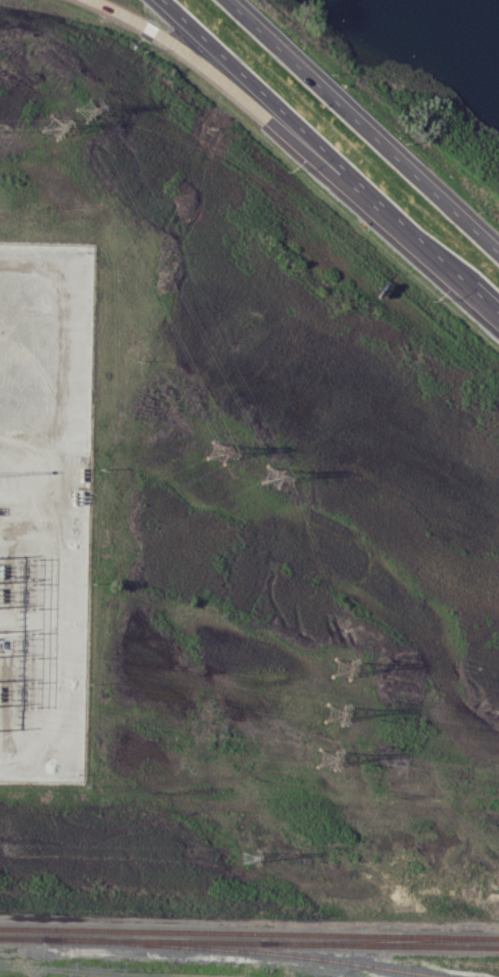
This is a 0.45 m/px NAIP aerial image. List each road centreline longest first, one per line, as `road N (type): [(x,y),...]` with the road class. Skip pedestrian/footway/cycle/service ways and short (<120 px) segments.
road 1 (primary): [(498,257),(223,0)]
road 2 (motorway): [(96,0),(169,38),(348,177)]
road 3 (primary): [(165,0),(348,177)]
road 4 (primary): [(348,177),(491,307)]

